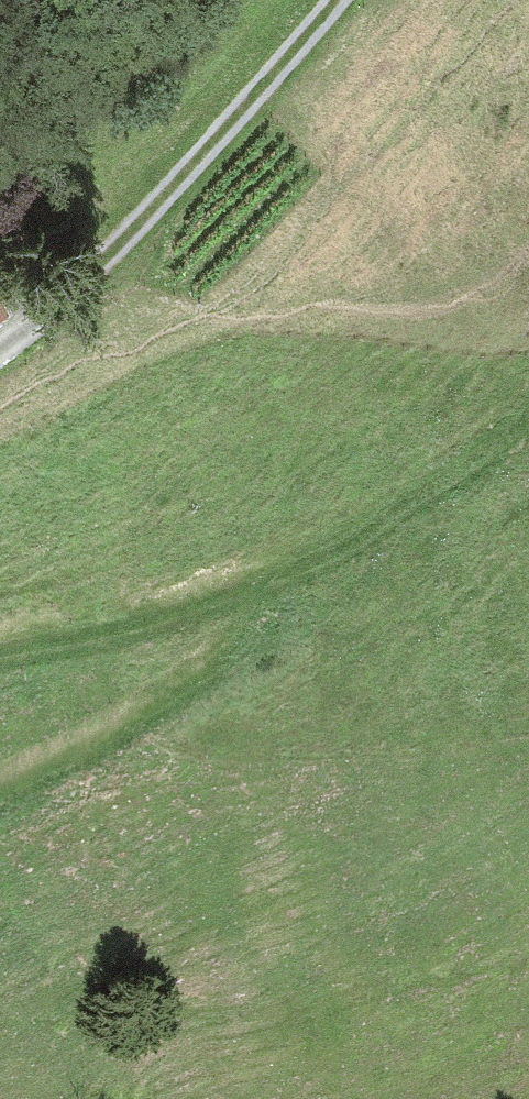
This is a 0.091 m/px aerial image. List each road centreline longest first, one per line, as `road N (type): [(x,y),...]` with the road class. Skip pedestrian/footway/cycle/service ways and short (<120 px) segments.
road 1 (track): [(0,650),(194,609),(282,575),(370,524),(528,408)]
road 2 (track): [(325,0),(50,312),(0,346)]
road 3 (track): [(0,792),(215,666),(248,633),(282,575)]

